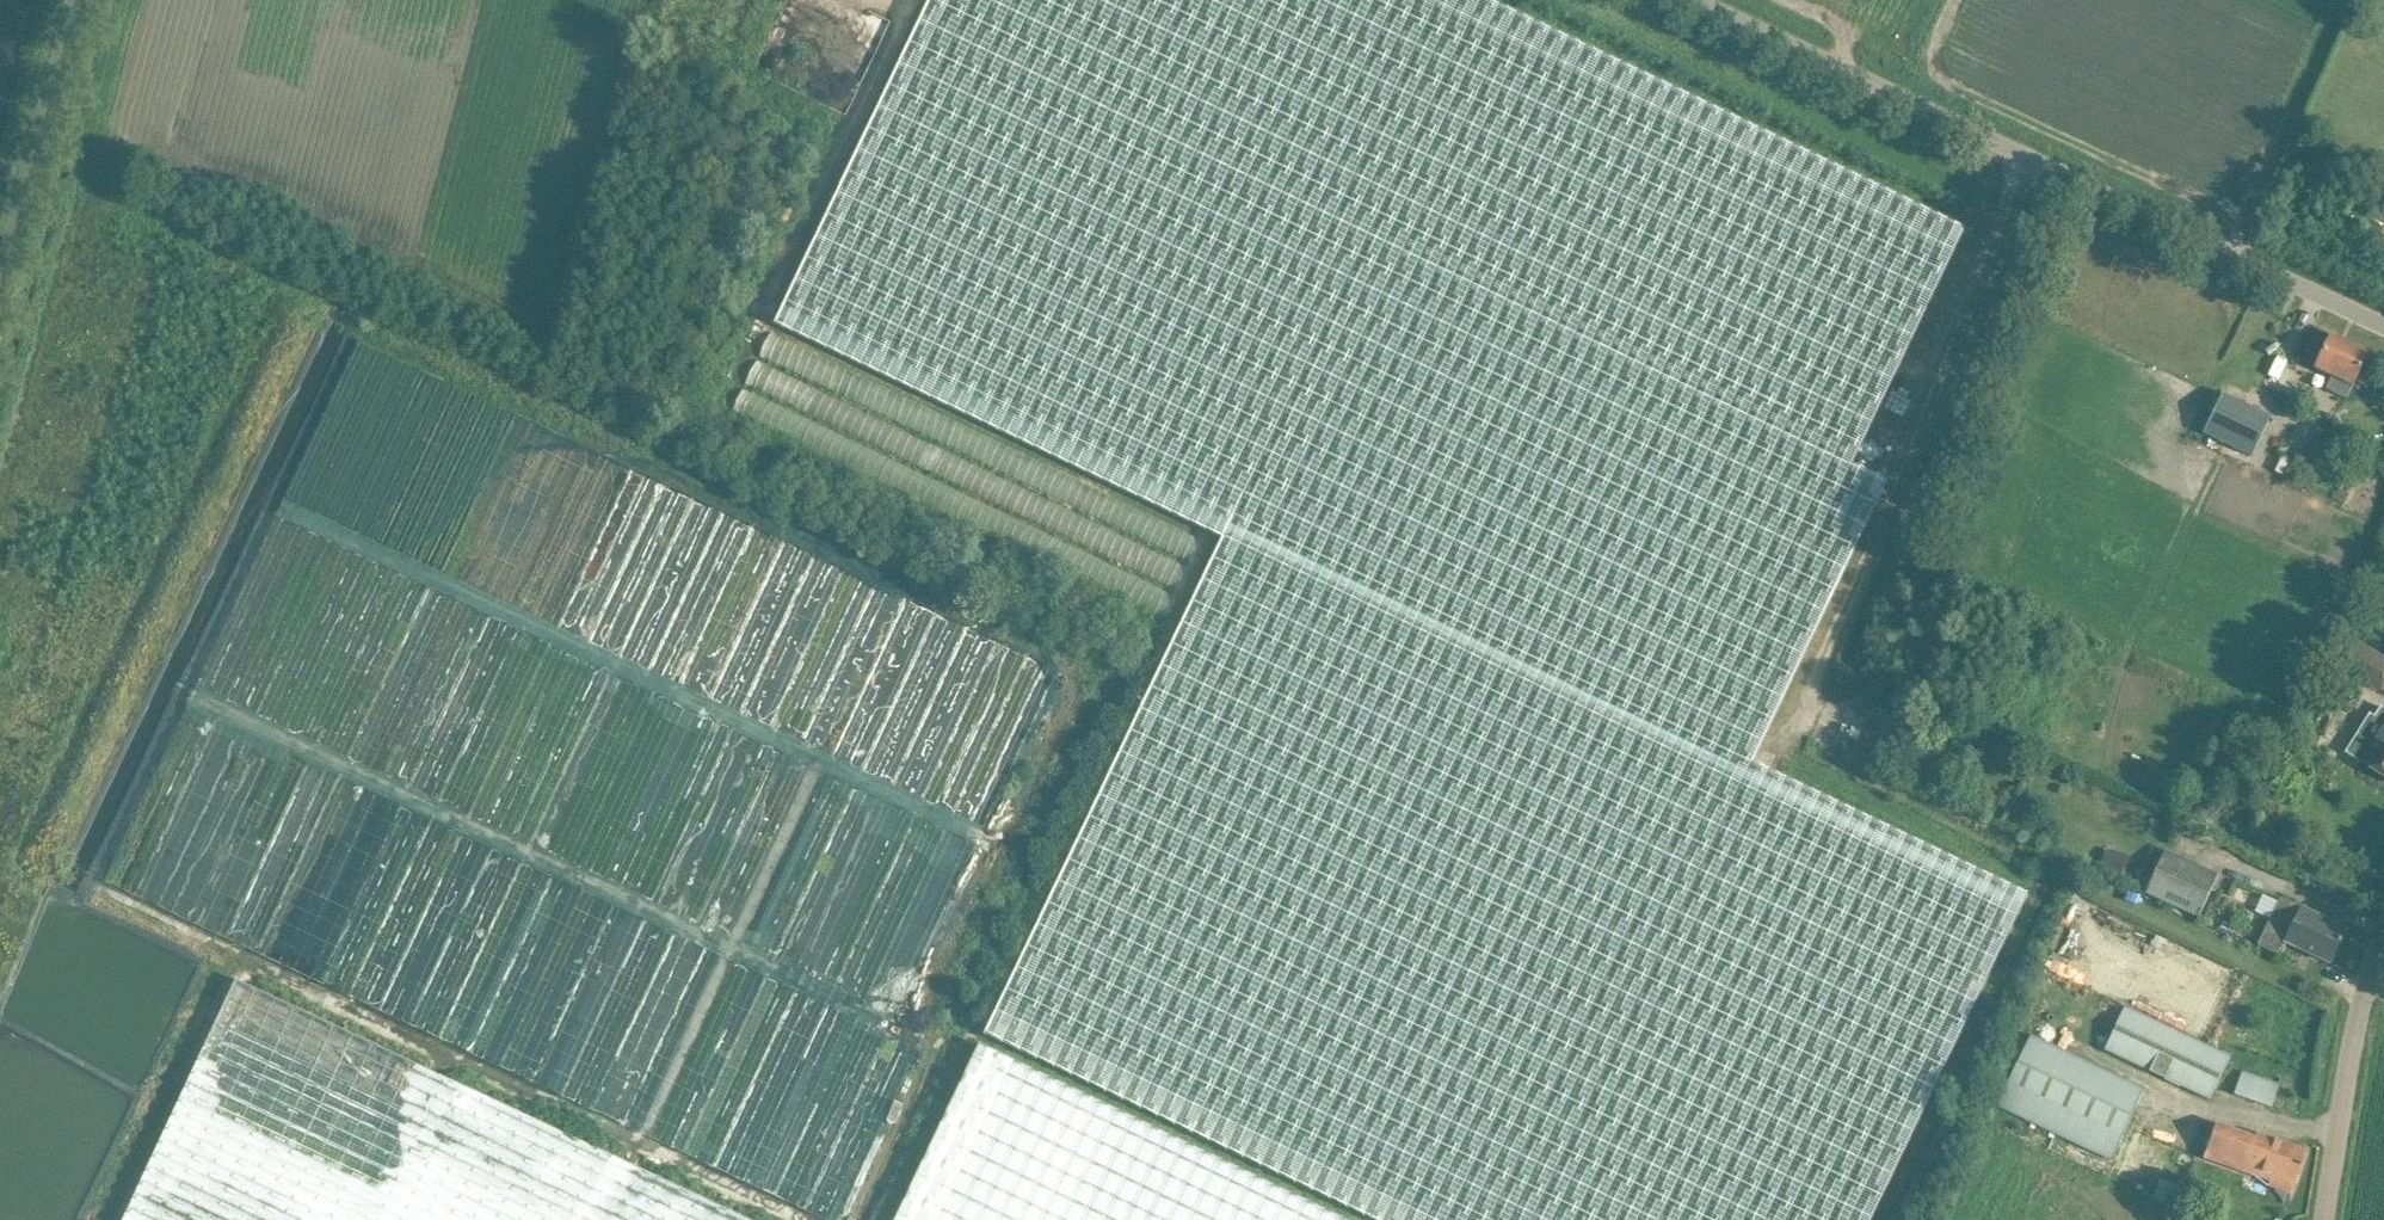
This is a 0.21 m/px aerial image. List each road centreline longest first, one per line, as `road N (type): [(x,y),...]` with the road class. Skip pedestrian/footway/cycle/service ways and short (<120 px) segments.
road 1 (unclassified): [(2383,324),(1700,0)]
road 2 (unclassified): [(2331,1219),(2383,958)]

